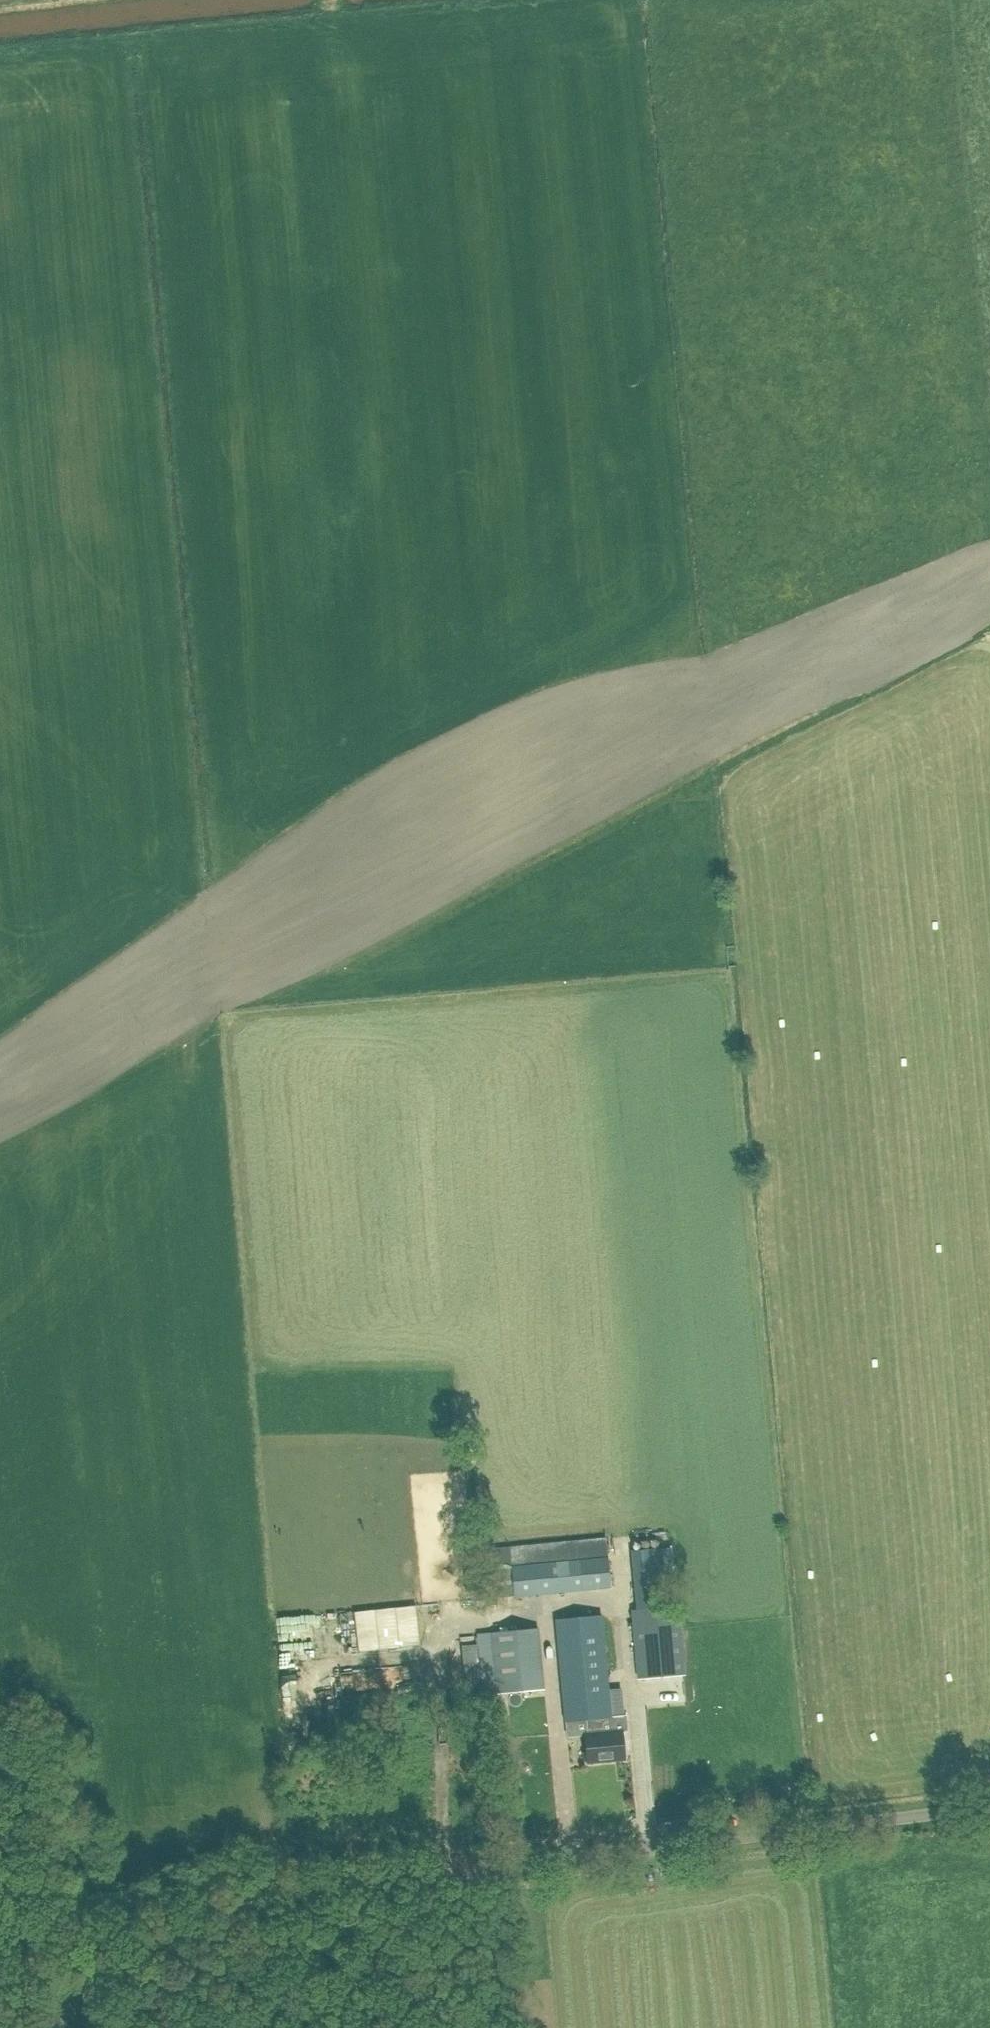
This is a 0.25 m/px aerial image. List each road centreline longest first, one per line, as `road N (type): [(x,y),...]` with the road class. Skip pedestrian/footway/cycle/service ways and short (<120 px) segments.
road 1 (unclassified): [(40,2027),(125,1955),(166,1930),(252,1900),(989,1807)]

